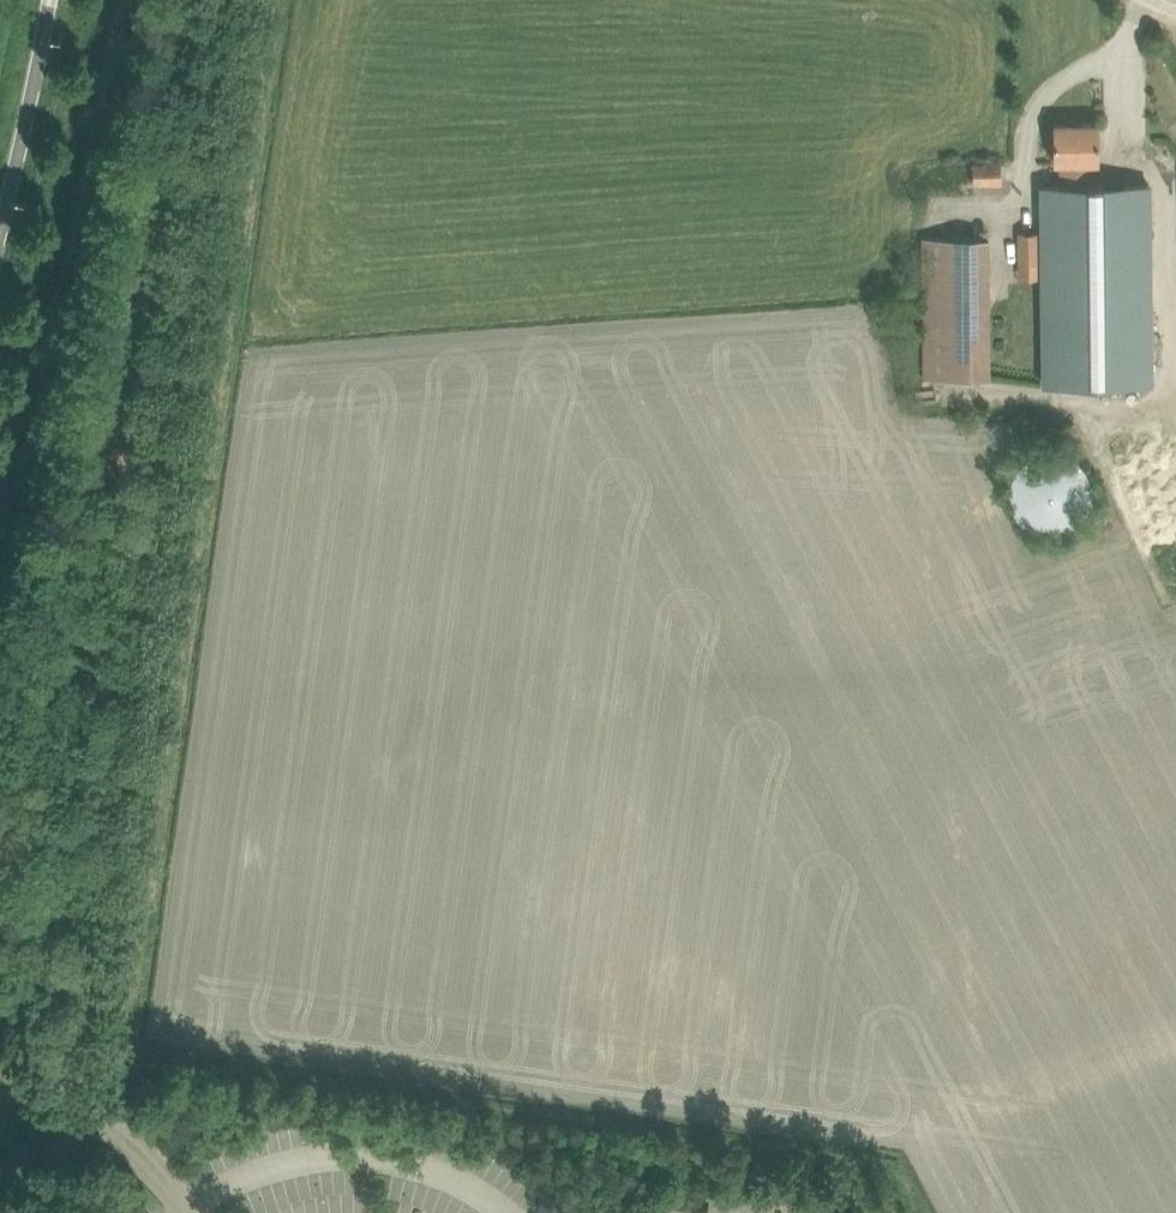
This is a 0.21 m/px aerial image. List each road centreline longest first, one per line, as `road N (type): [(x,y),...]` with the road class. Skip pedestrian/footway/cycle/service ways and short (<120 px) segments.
road 1 (primary): [(0,213),(48,0)]

